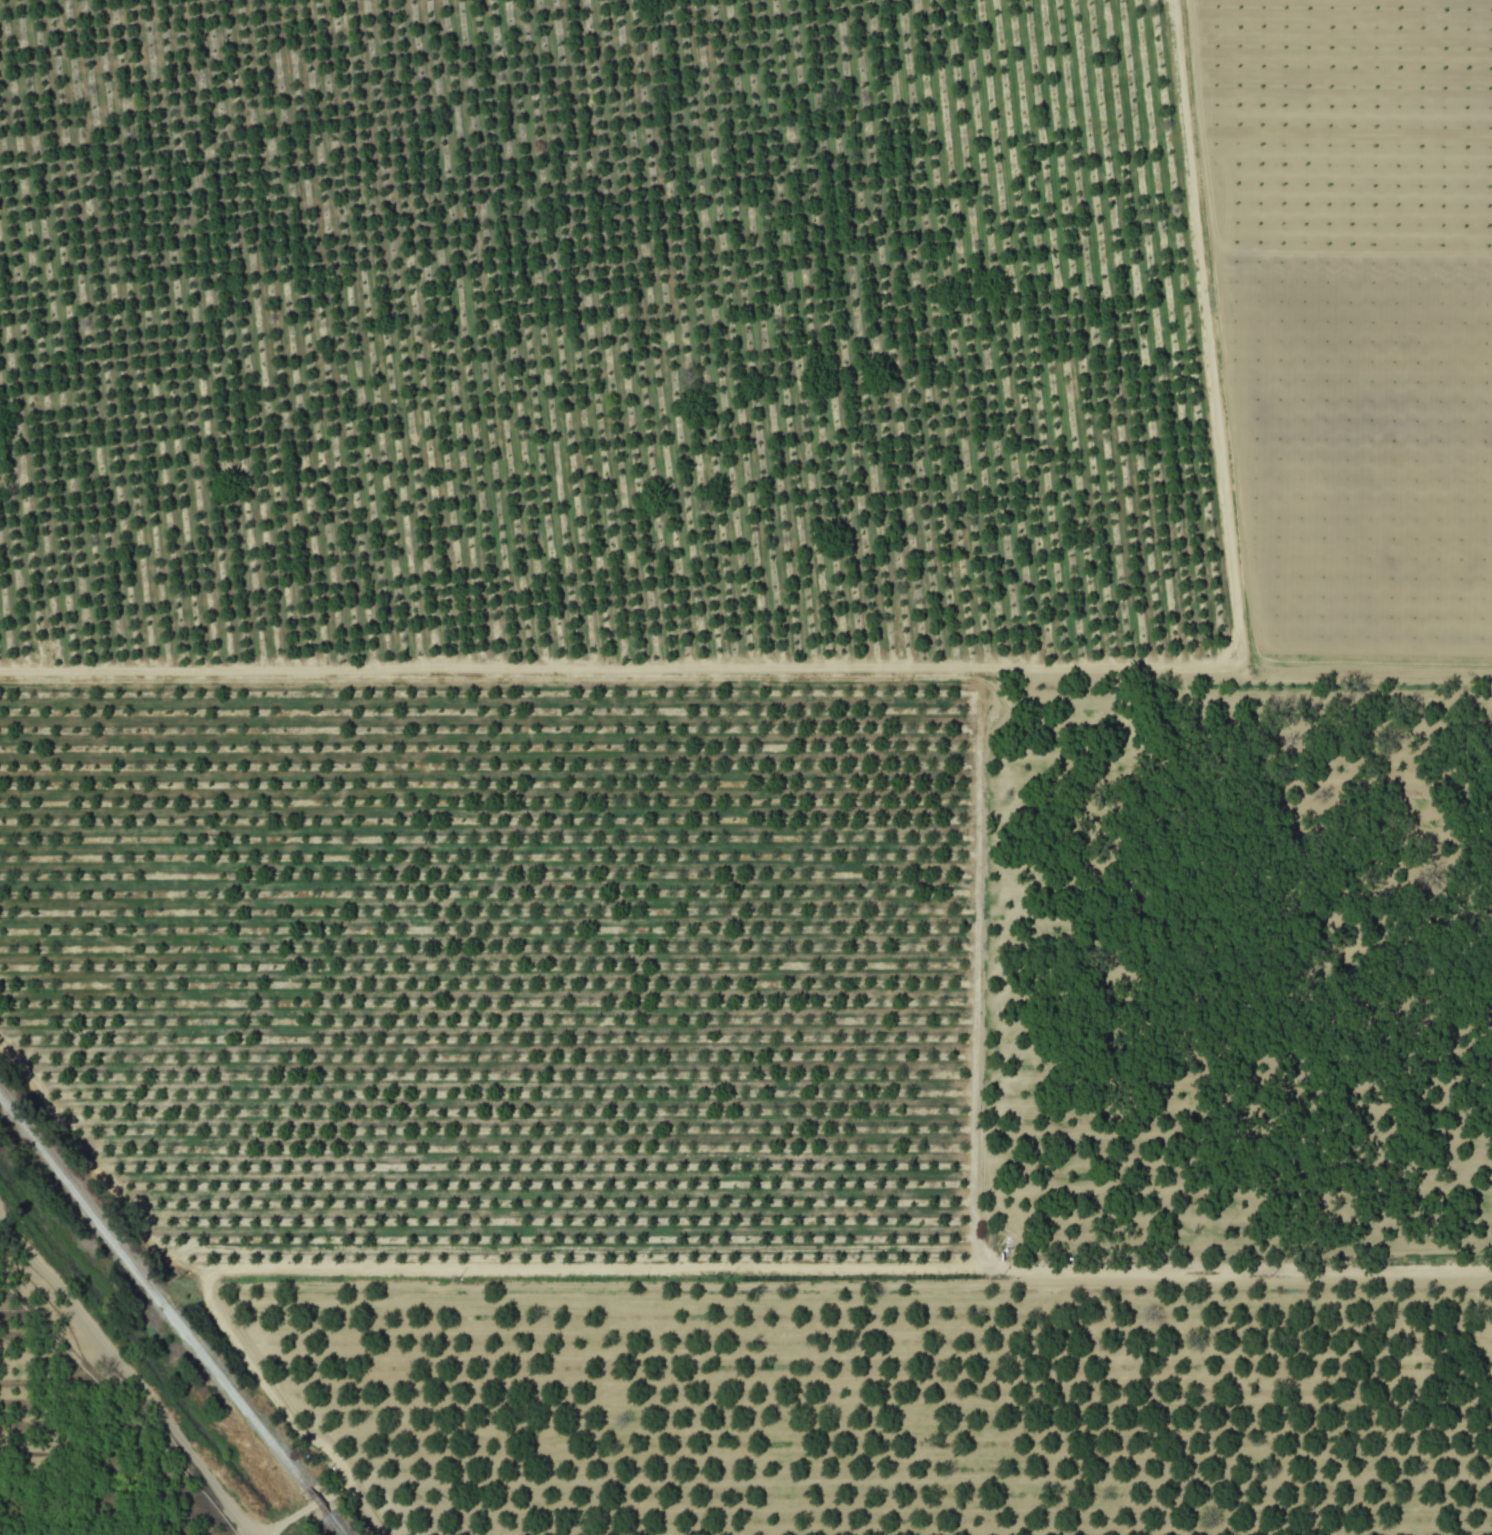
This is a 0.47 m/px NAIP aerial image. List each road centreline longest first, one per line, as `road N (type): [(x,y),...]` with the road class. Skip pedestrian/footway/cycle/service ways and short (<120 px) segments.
road 1 (track): [(1151,0),(1241,658)]

